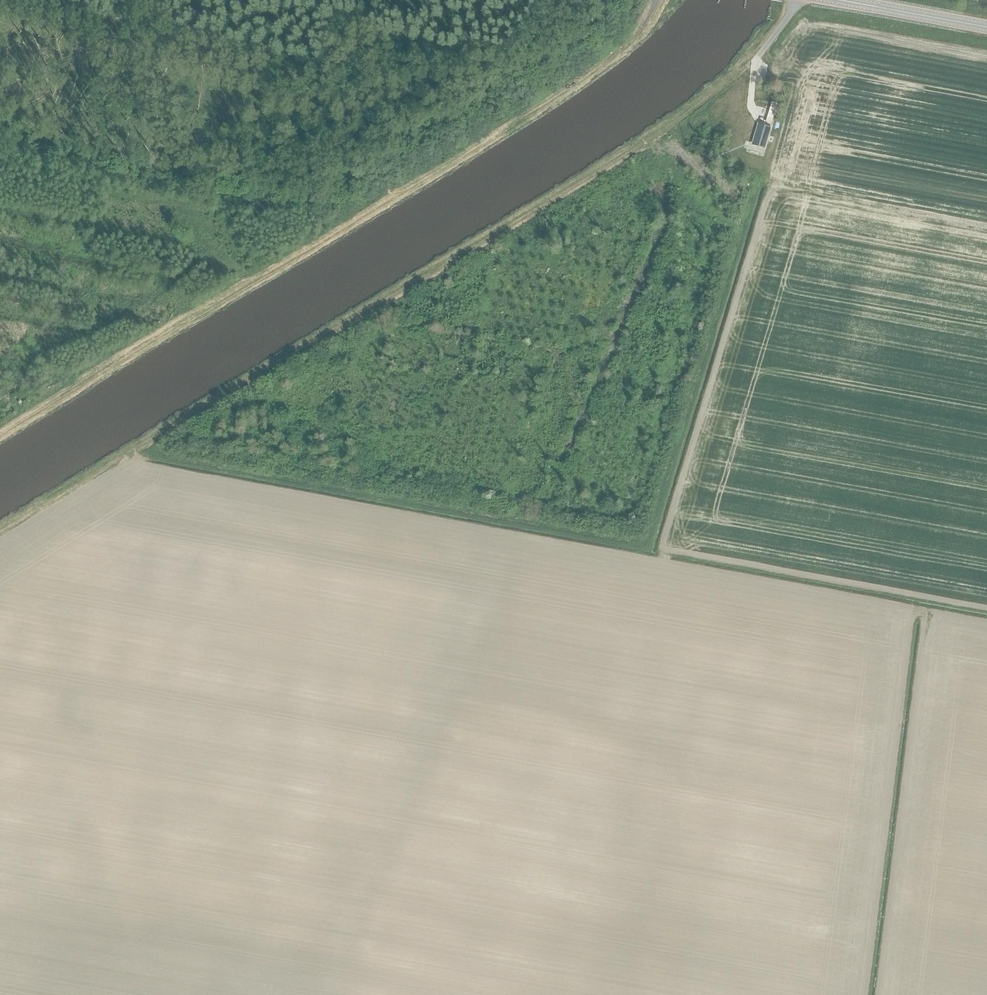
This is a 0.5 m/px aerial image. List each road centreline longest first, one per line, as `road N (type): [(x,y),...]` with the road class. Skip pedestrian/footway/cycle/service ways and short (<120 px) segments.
road 1 (secondary): [(986,26),(843,0)]

